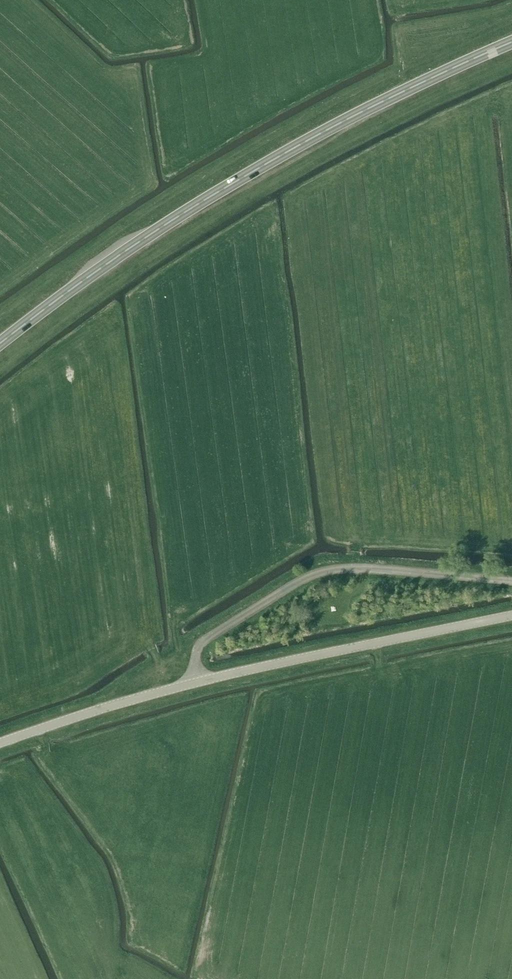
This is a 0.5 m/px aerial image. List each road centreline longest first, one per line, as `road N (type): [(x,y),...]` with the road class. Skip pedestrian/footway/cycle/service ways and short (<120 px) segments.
road 1 (trunk): [(0,343),(248,174),(511,42)]
road 2 (tertiary): [(0,741),(147,694),(511,615)]

